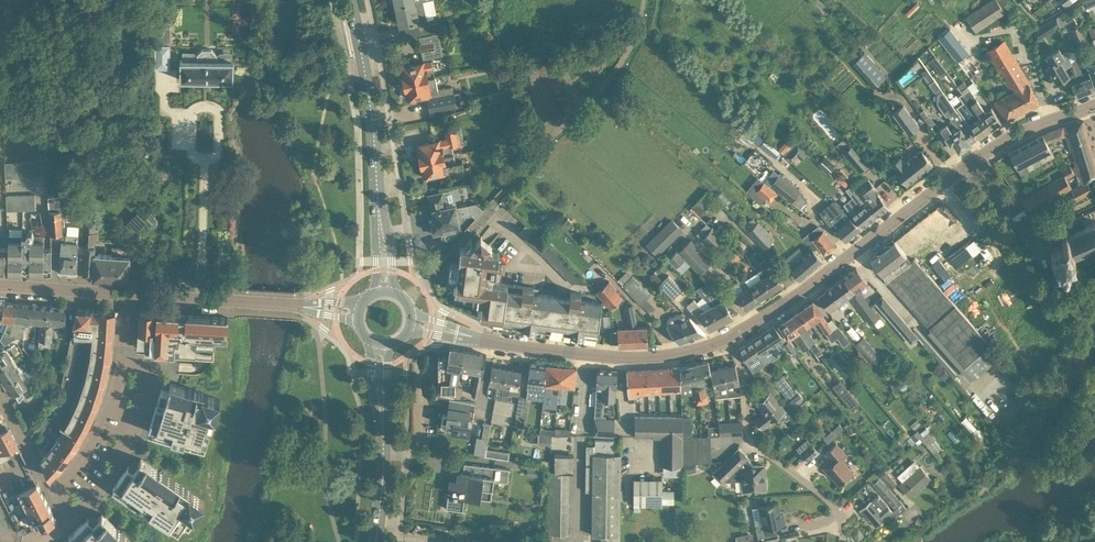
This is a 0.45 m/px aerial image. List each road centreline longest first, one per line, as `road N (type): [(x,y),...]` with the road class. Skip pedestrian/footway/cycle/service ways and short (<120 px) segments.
road 1 (residential): [(974,161),(729,340)]
road 2 (residential): [(790,523),(836,518),(830,503),(748,435),(744,381),(729,340)]
road 3 (residential): [(729,340),(630,357),(490,342)]
road 4 (residential): [(404,302),(554,134)]
road 5 (residential): [(51,490),(107,406),(128,295)]
road 6 (tertiary): [(376,200),(351,0)]
road 7 (unclassified): [(974,161),(1019,228),(1032,229),(1046,269)]
road 8 (residential): [(204,164),(202,300)]
road 9 (residential): [(974,161),(1033,126),(1091,107)]
road 10 (residential): [(0,286),(128,295)]
road 11 (residential): [(204,164),(195,156),(193,128),(206,108),(219,124),(217,159)]

